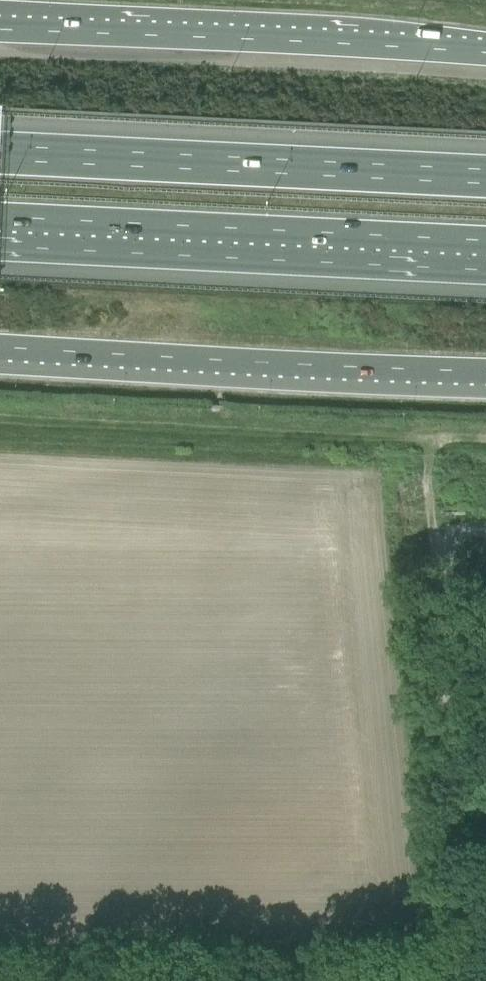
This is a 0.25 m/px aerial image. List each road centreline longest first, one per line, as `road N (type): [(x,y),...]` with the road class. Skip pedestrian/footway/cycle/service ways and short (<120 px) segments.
road 1 (trunk): [(0,348),(485,372)]
road 2 (motorway): [(0,224),(485,247)]
road 3 (trunk): [(485,55),(0,32)]
road 4 (motorway): [(485,178),(0,156)]
road 5 (track): [(462,980),(430,544)]
road 6 (track): [(432,440),(0,421)]
road 7 (track): [(430,544),(432,440),(485,442)]

